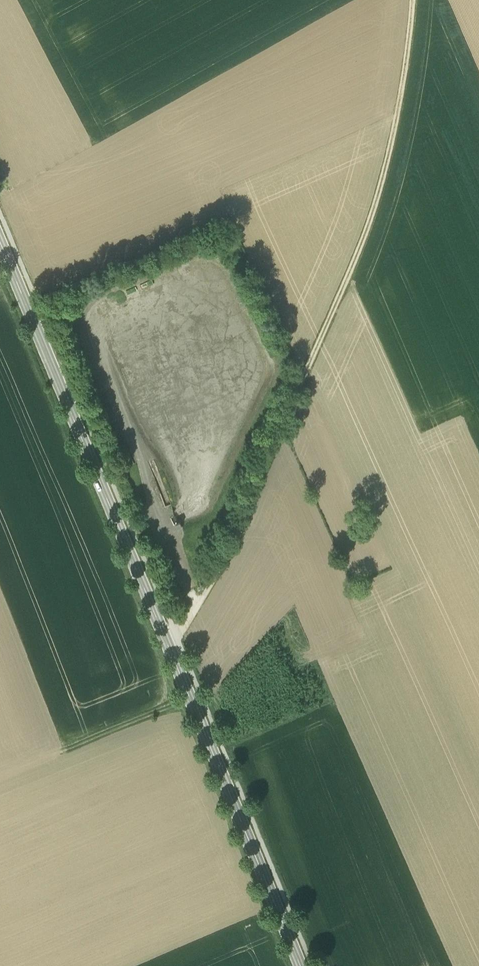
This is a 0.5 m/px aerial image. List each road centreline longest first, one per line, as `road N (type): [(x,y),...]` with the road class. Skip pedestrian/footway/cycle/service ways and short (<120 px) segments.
road 1 (secondary): [(0,240),(301,965)]
road 2 (track): [(412,0),(405,72),(368,225),(247,513),(178,638),(167,642)]

